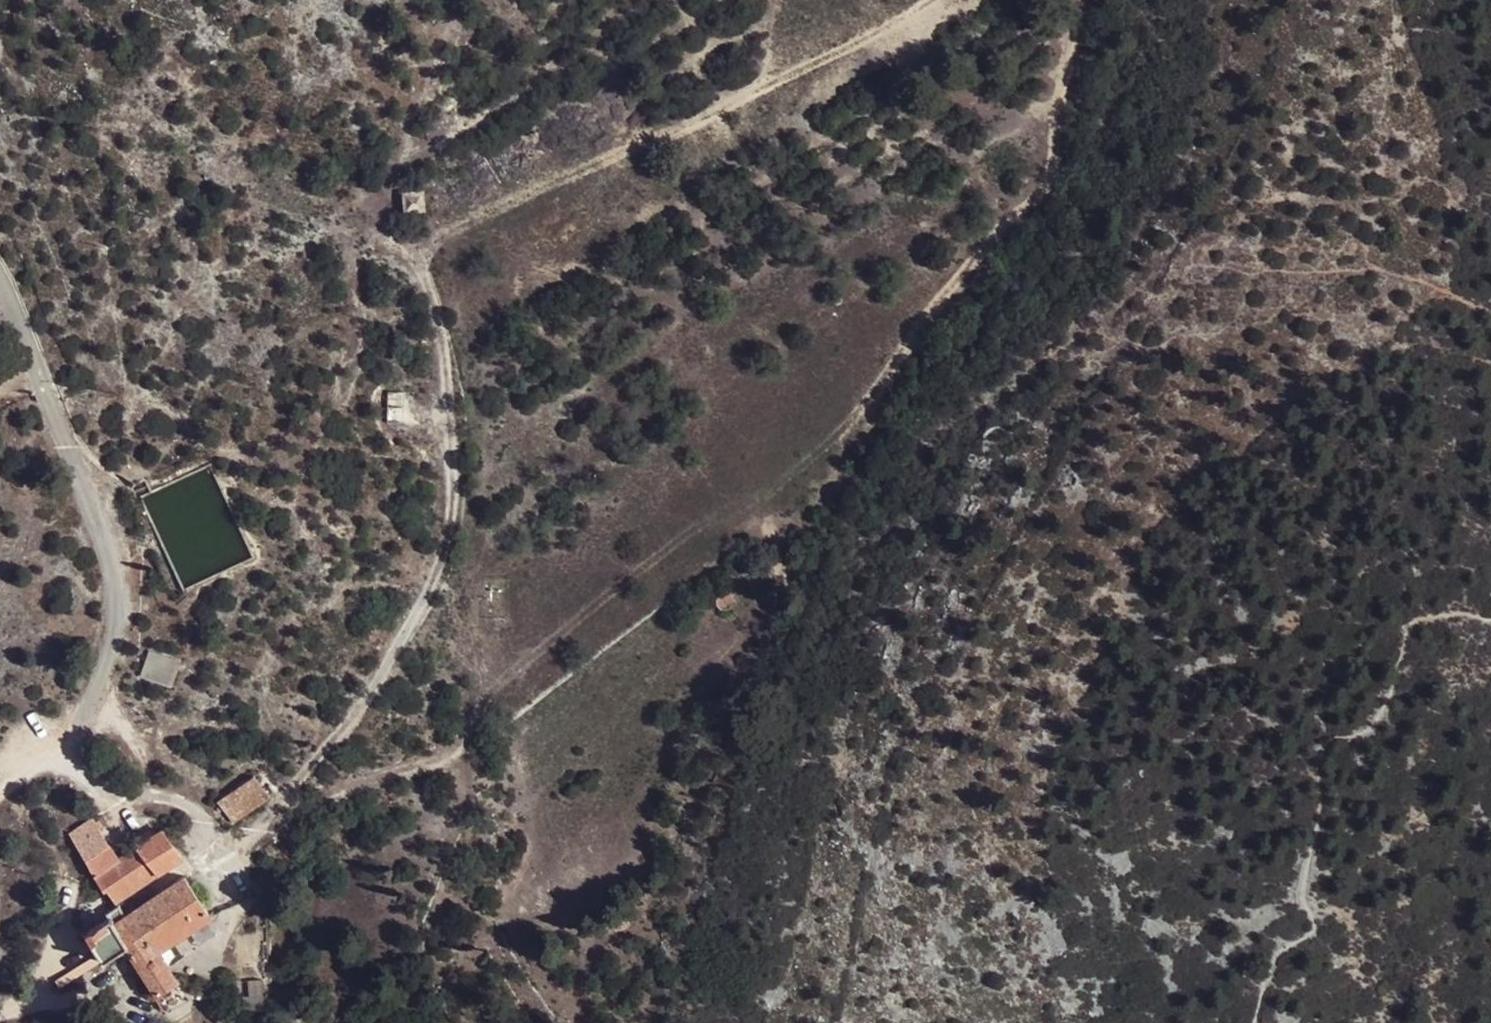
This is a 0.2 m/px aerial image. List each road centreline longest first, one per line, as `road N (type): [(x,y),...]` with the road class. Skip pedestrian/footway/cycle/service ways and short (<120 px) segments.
road 1 (track): [(222,851),(256,838),(362,702),(441,576),(452,502),(443,327),(421,259),(456,218),(512,189),(591,172),(823,61),(926,0)]
road 2 (track): [(1080,0),(1049,187),(968,265)]
road 3 (track): [(0,1011),(72,995),(108,996),(145,1022)]

